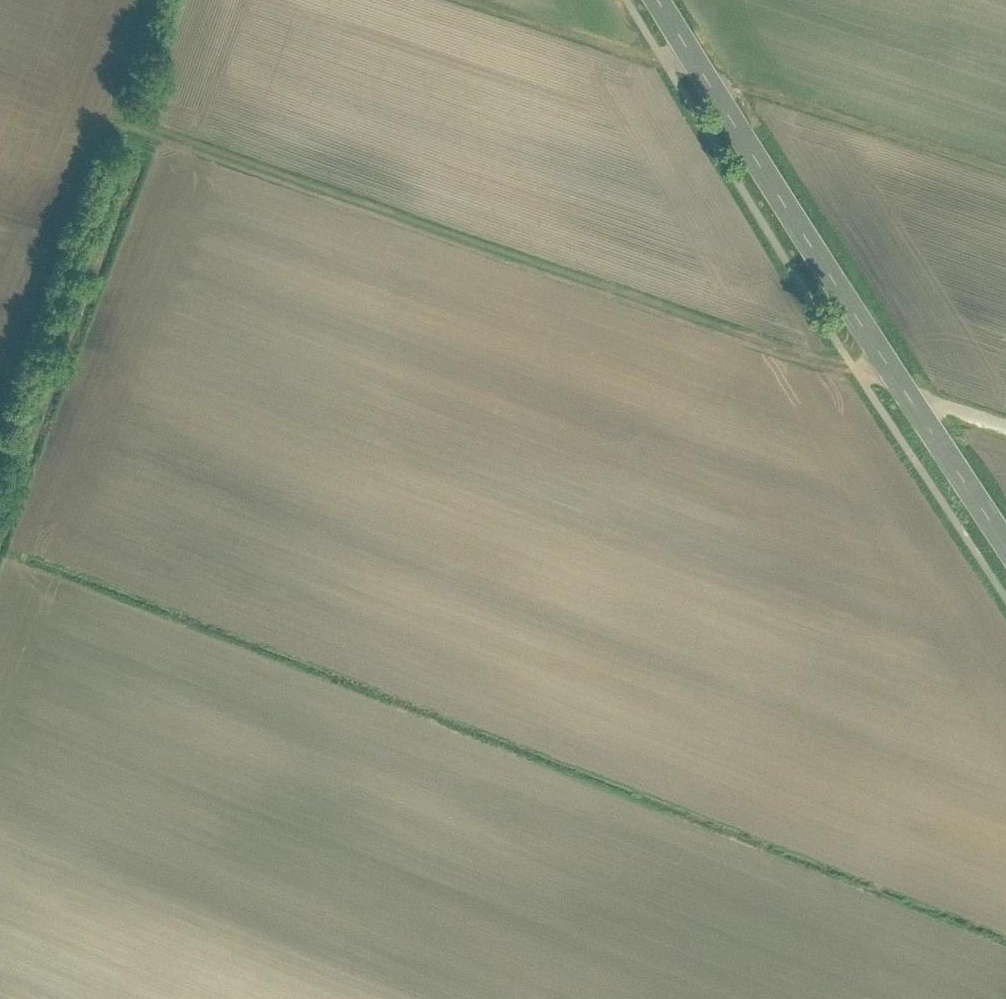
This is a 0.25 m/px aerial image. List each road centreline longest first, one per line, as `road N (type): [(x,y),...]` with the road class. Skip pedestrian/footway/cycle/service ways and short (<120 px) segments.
road 1 (tertiary): [(646,0),(1005,564)]
road 2 (track): [(1005,168),(684,65)]

